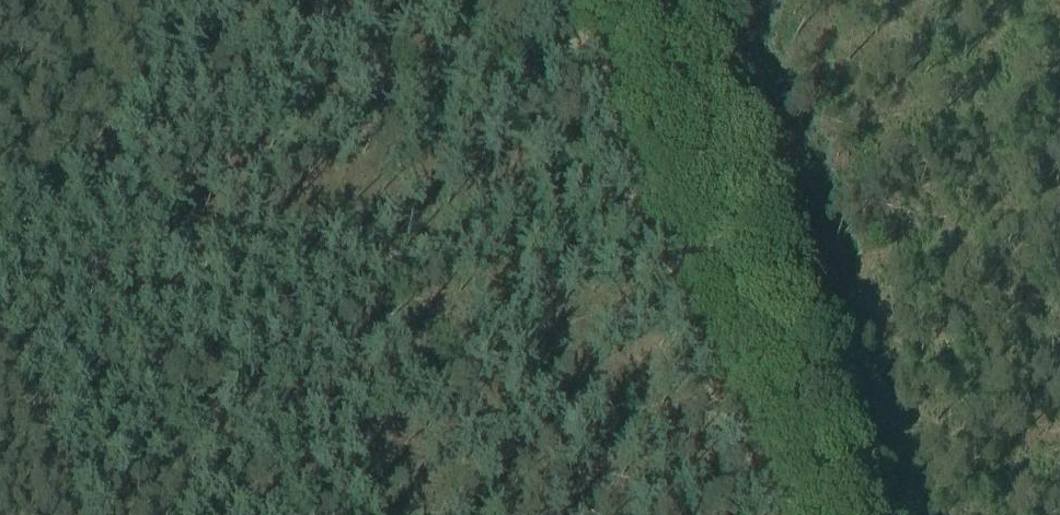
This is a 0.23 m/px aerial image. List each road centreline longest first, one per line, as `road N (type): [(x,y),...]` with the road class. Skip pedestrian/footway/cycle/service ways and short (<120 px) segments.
road 1 (track): [(636,0),(824,514)]

